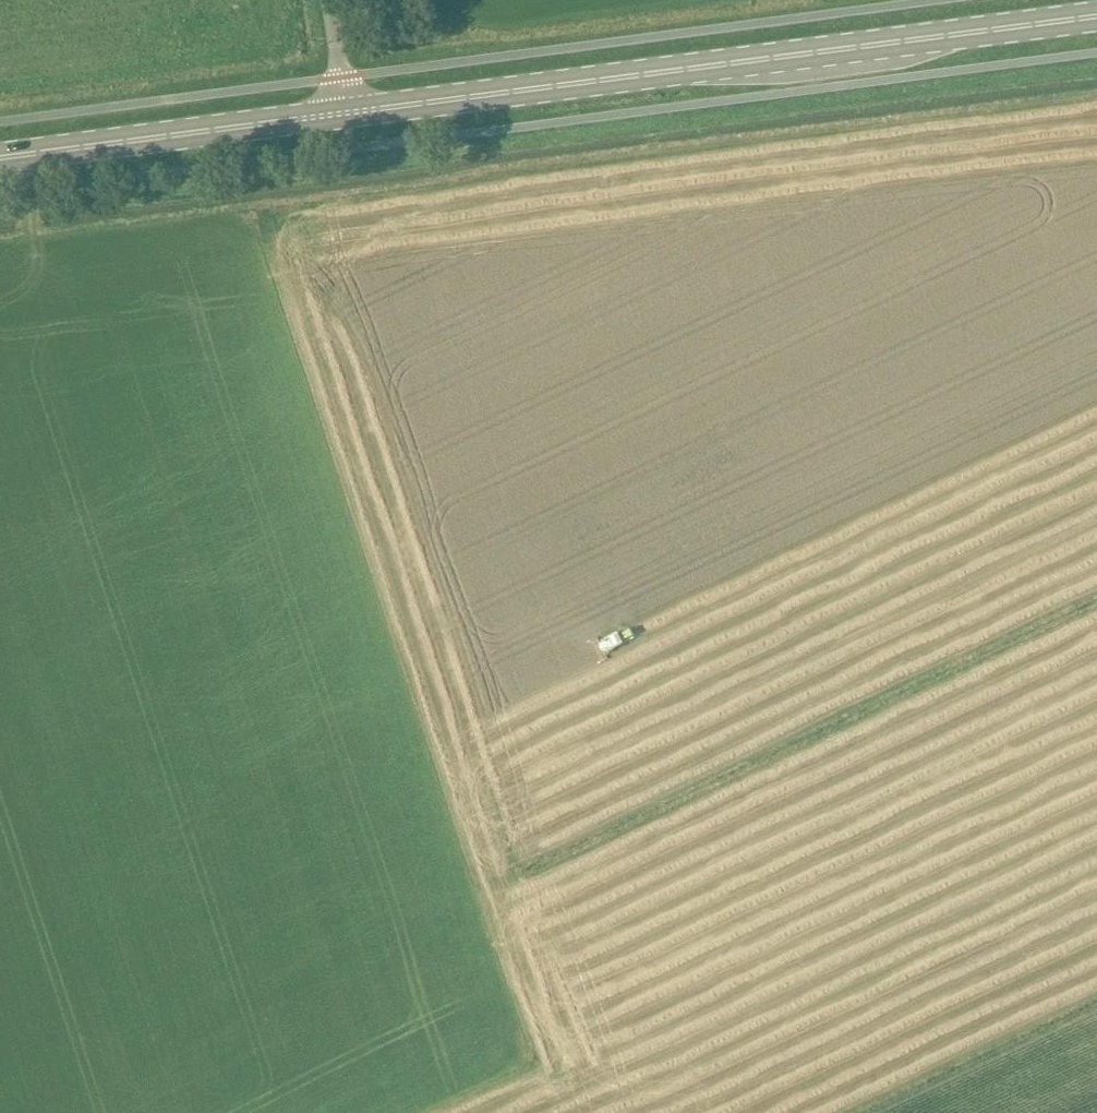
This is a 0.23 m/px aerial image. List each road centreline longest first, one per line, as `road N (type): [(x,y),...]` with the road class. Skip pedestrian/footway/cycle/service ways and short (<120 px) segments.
road 1 (primary): [(1096,16),(347,111)]
road 2 (primary): [(347,111),(0,157)]

